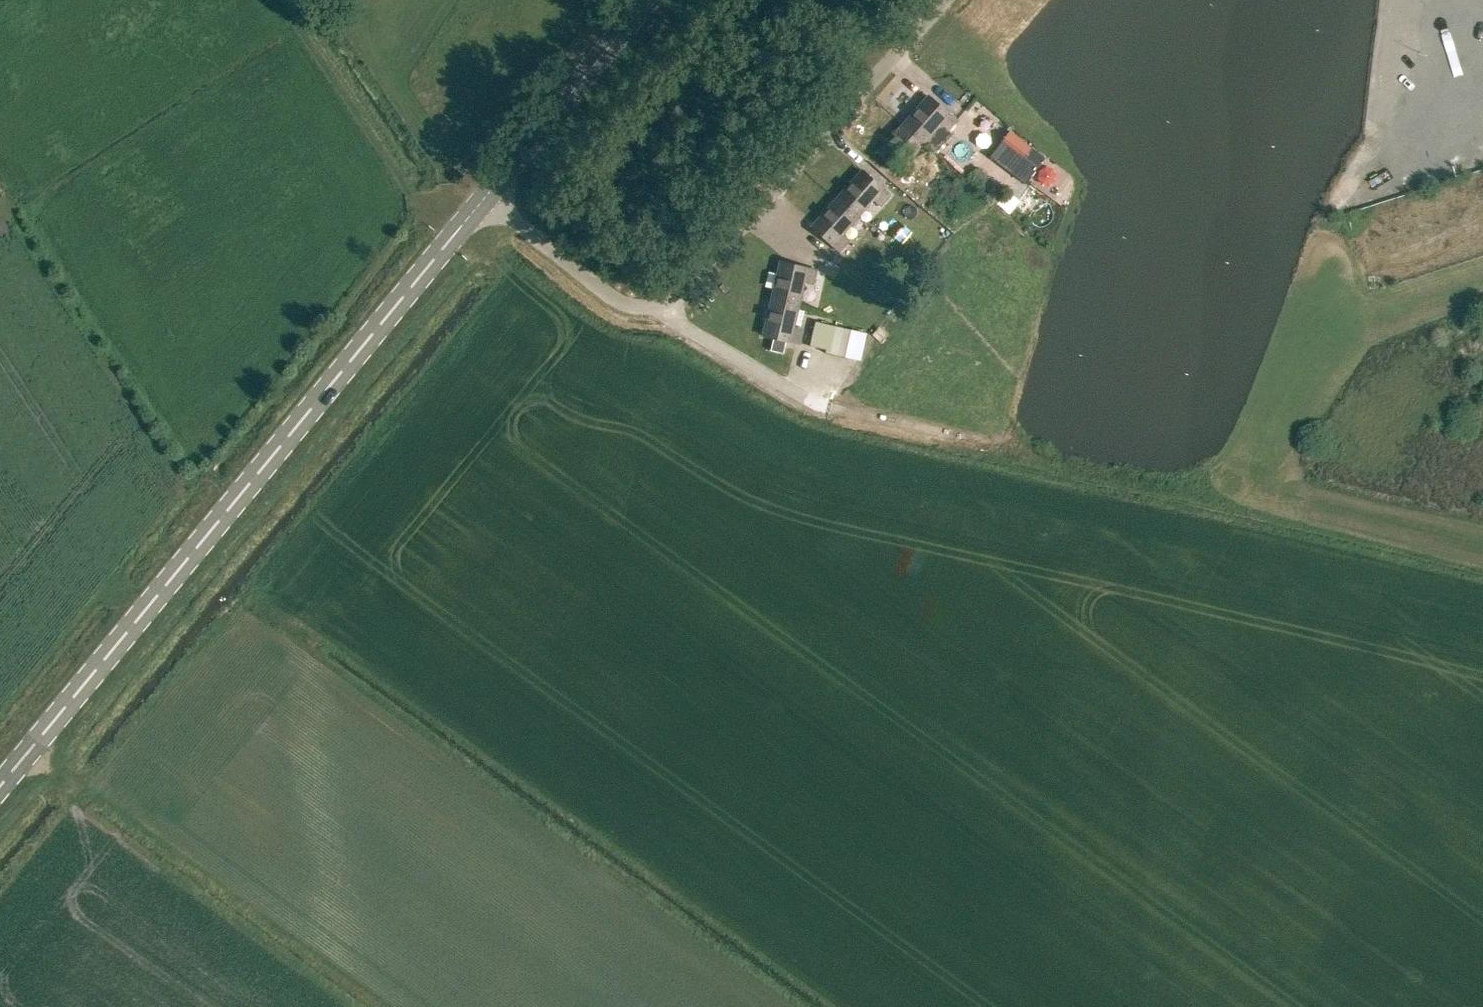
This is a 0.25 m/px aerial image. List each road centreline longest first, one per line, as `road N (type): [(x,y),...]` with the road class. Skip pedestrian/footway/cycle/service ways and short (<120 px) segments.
road 1 (secondary): [(0,785),(483,199)]
road 2 (residential): [(666,313),(943,0)]
road 3 (residential): [(984,442),(816,405),(666,313)]
road 4 (secondary): [(483,199),(647,0)]
road 5 (residential): [(483,199),(602,297),(666,313)]

